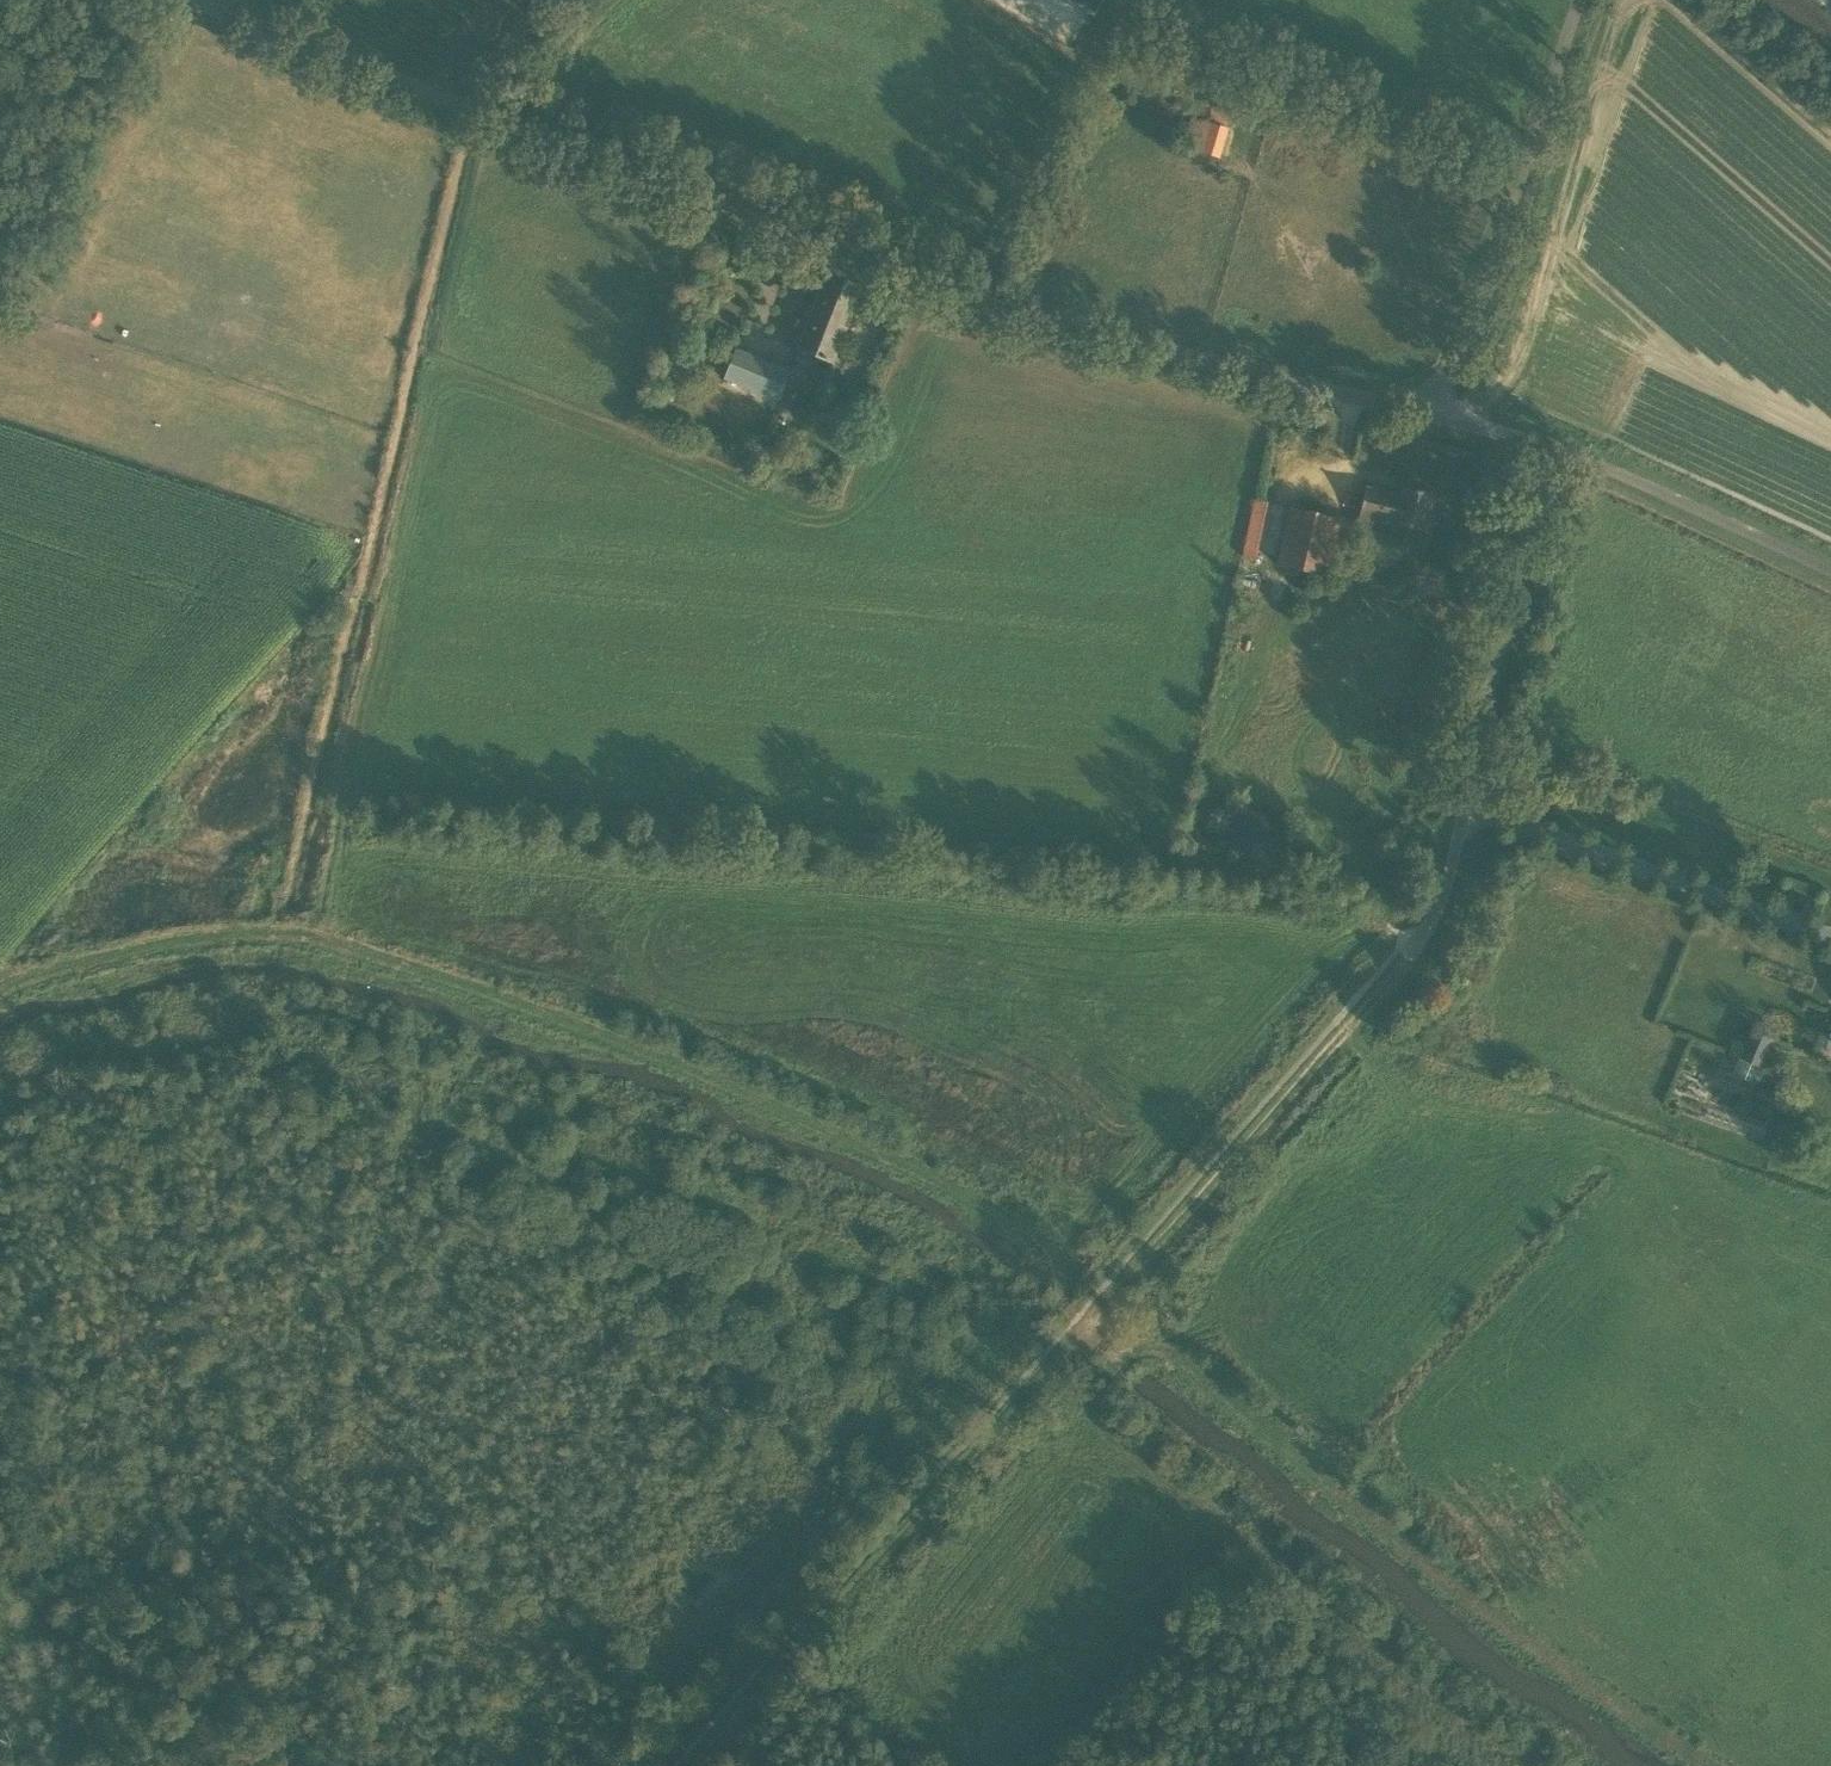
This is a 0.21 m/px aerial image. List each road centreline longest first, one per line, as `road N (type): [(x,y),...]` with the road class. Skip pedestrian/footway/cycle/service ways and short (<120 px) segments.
road 1 (unclassified): [(1432,417),(951,292),(182,0)]
road 2 (track): [(701,1765),(1094,1324)]
road 3 (track): [(1094,1324),(1412,958),(1425,925)]
road 4 (unclassified): [(1425,925),(1456,859),(1551,446)]
road 5 (unclassified): [(1432,417),(1578,0)]
road 6 (unclassified): [(1830,573),(1551,446)]
road 7 (unclassified): [(1551,446),(1432,417)]

